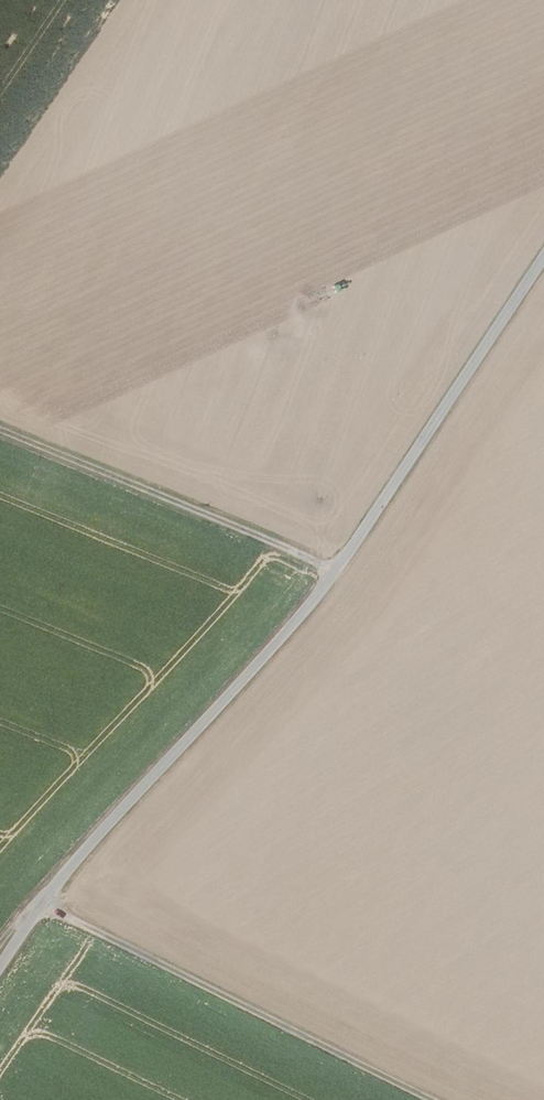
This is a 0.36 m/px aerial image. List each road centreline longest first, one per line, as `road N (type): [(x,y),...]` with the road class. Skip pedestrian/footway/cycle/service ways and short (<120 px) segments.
road 1 (unclassified): [(0,970),(44,903),(342,572),(543,273)]
road 2 (track): [(439,1099),(44,903)]
road 3 (track): [(0,429),(342,572)]

